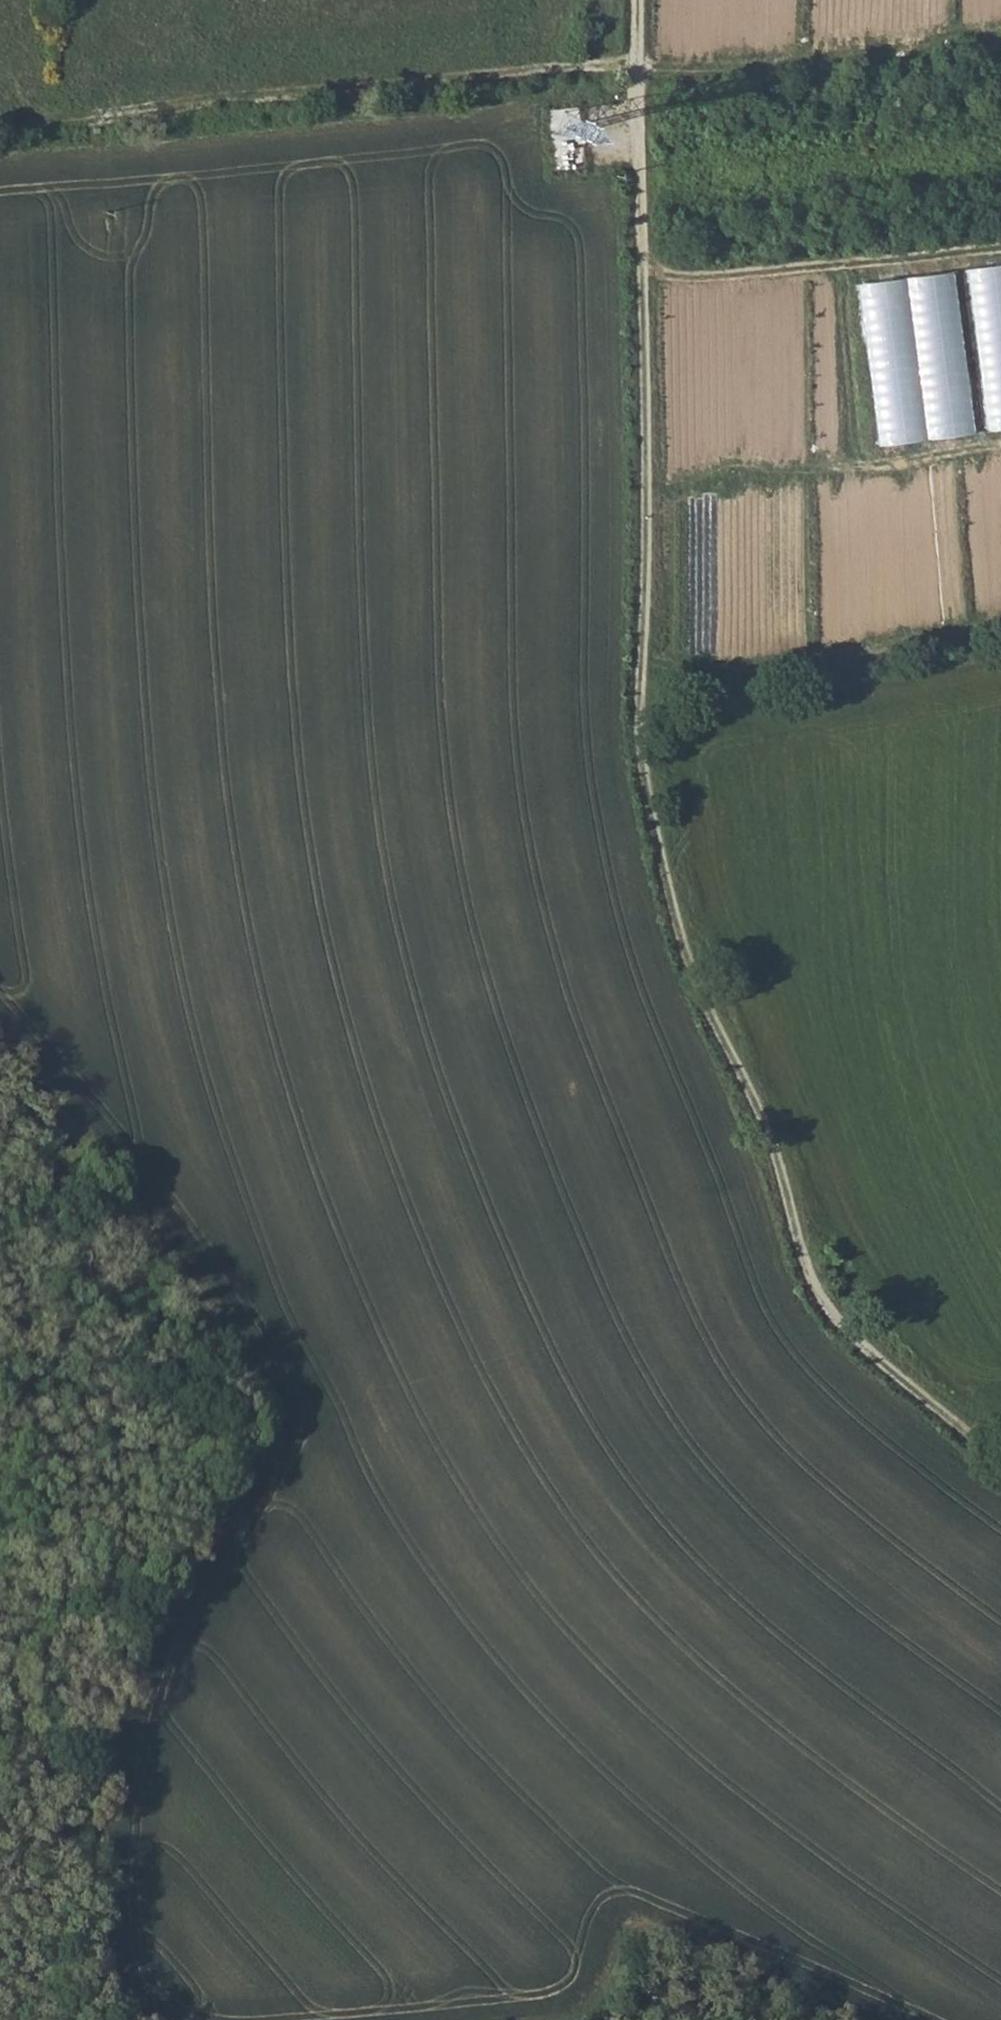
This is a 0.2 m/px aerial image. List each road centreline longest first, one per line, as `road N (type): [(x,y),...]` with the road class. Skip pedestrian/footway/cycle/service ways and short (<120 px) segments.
road 1 (track): [(1000,1453),(831,1310),(808,1272),(757,1097),(678,929),(644,736),(638,0)]

